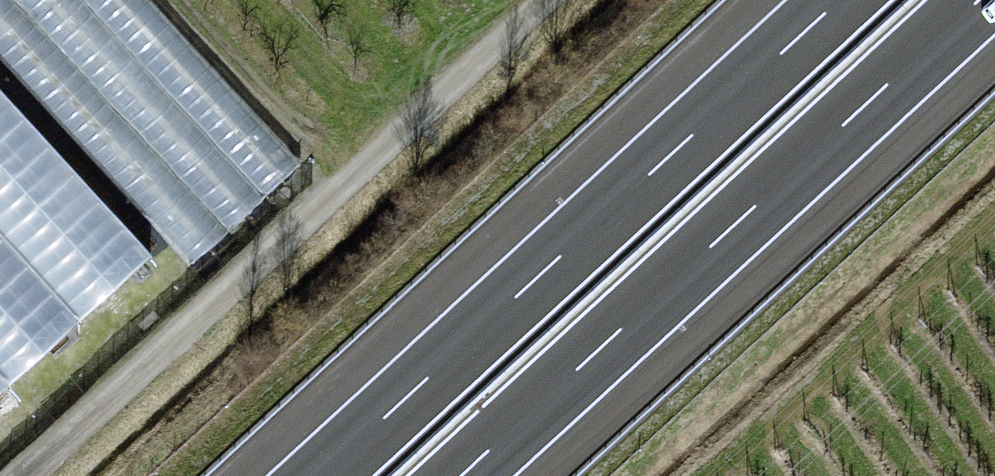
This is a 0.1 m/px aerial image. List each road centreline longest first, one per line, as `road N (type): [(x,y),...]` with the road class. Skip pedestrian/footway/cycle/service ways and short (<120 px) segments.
road 1 (track): [(548,0),(26,475)]
road 2 (motorway): [(462,475),(980,0)]
road 3 (motorway): [(838,0),(320,475)]

